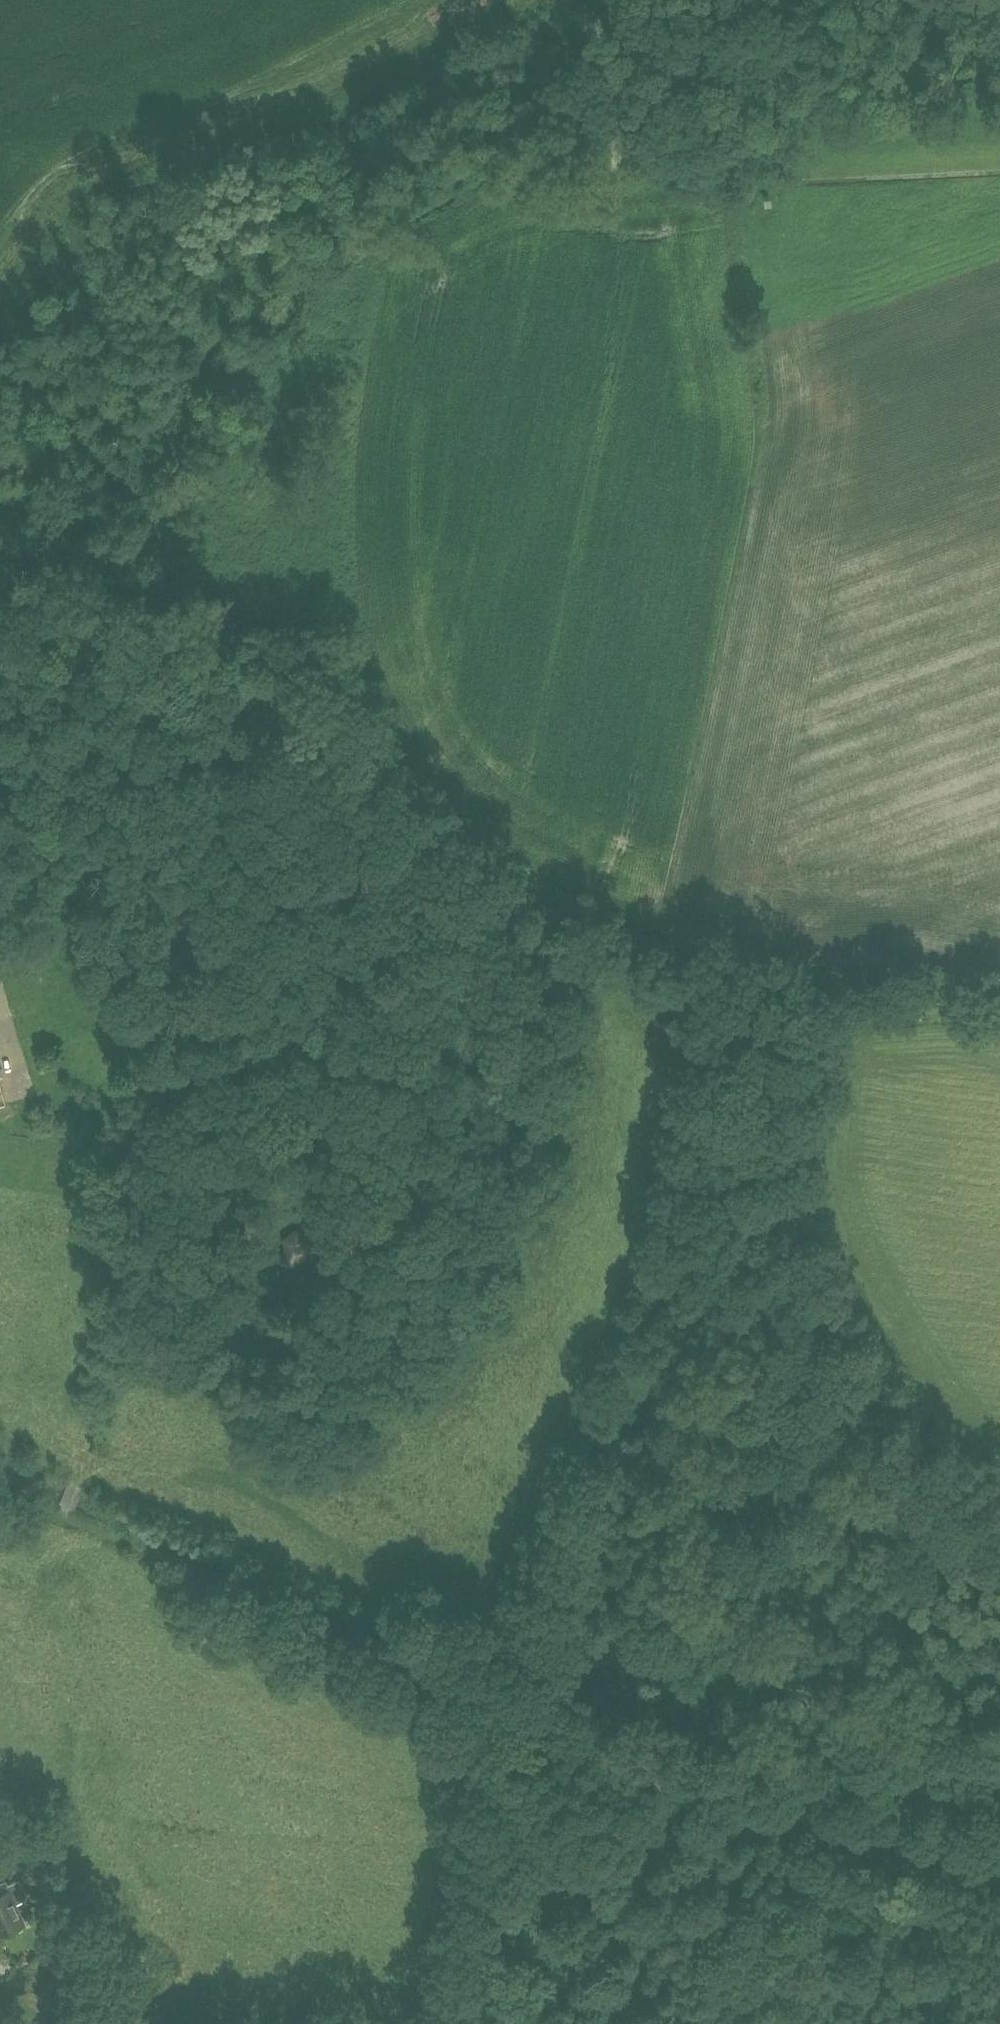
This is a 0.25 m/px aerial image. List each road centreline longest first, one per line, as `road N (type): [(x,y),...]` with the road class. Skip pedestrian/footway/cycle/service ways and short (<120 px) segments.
road 1 (track): [(0,755),(261,841),(467,893),(604,956),(790,1012),(846,1021),(999,1018)]

